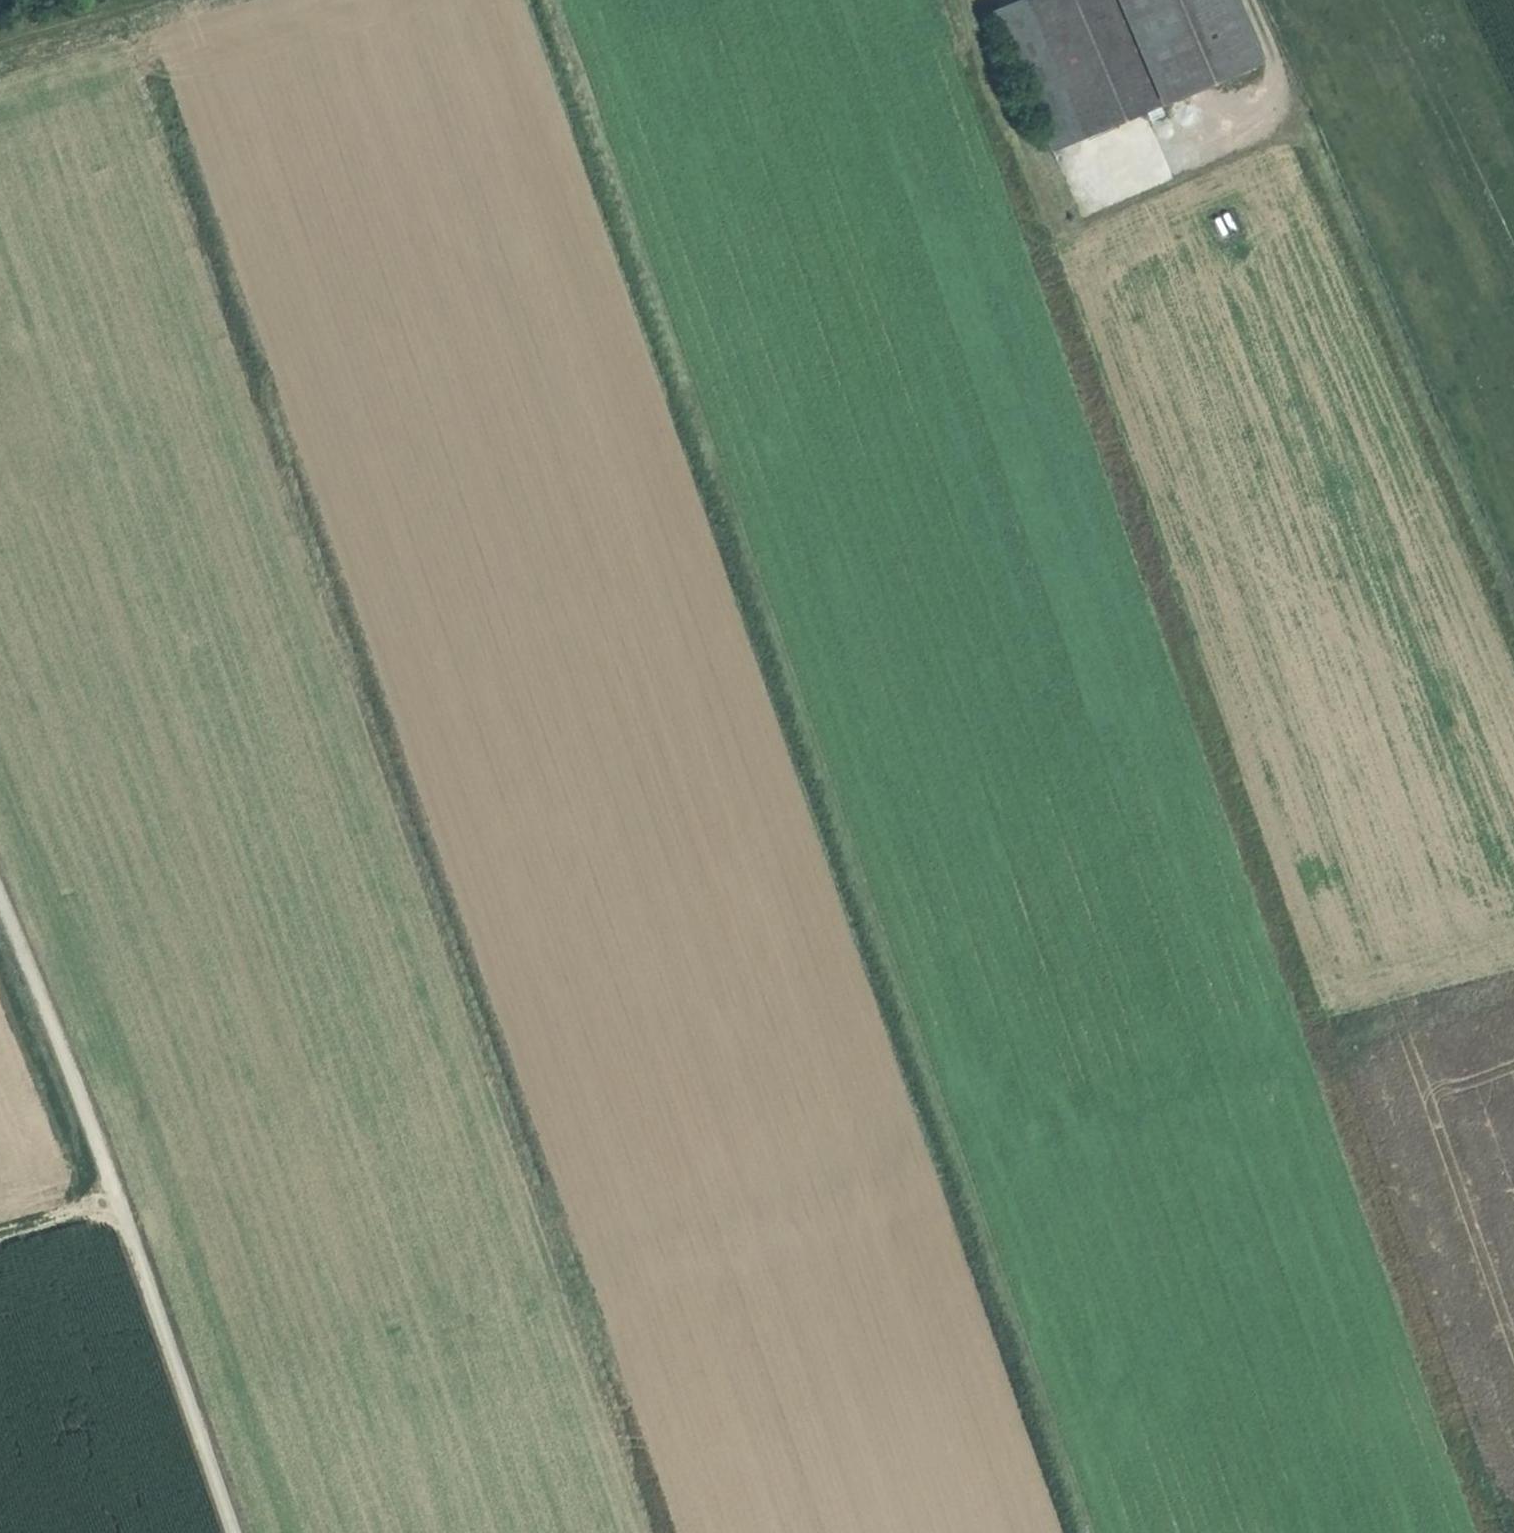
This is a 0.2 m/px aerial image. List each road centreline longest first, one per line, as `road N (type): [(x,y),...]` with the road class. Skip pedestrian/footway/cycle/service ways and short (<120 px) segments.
road 1 (track): [(237,1532),(114,1191),(0,908)]

